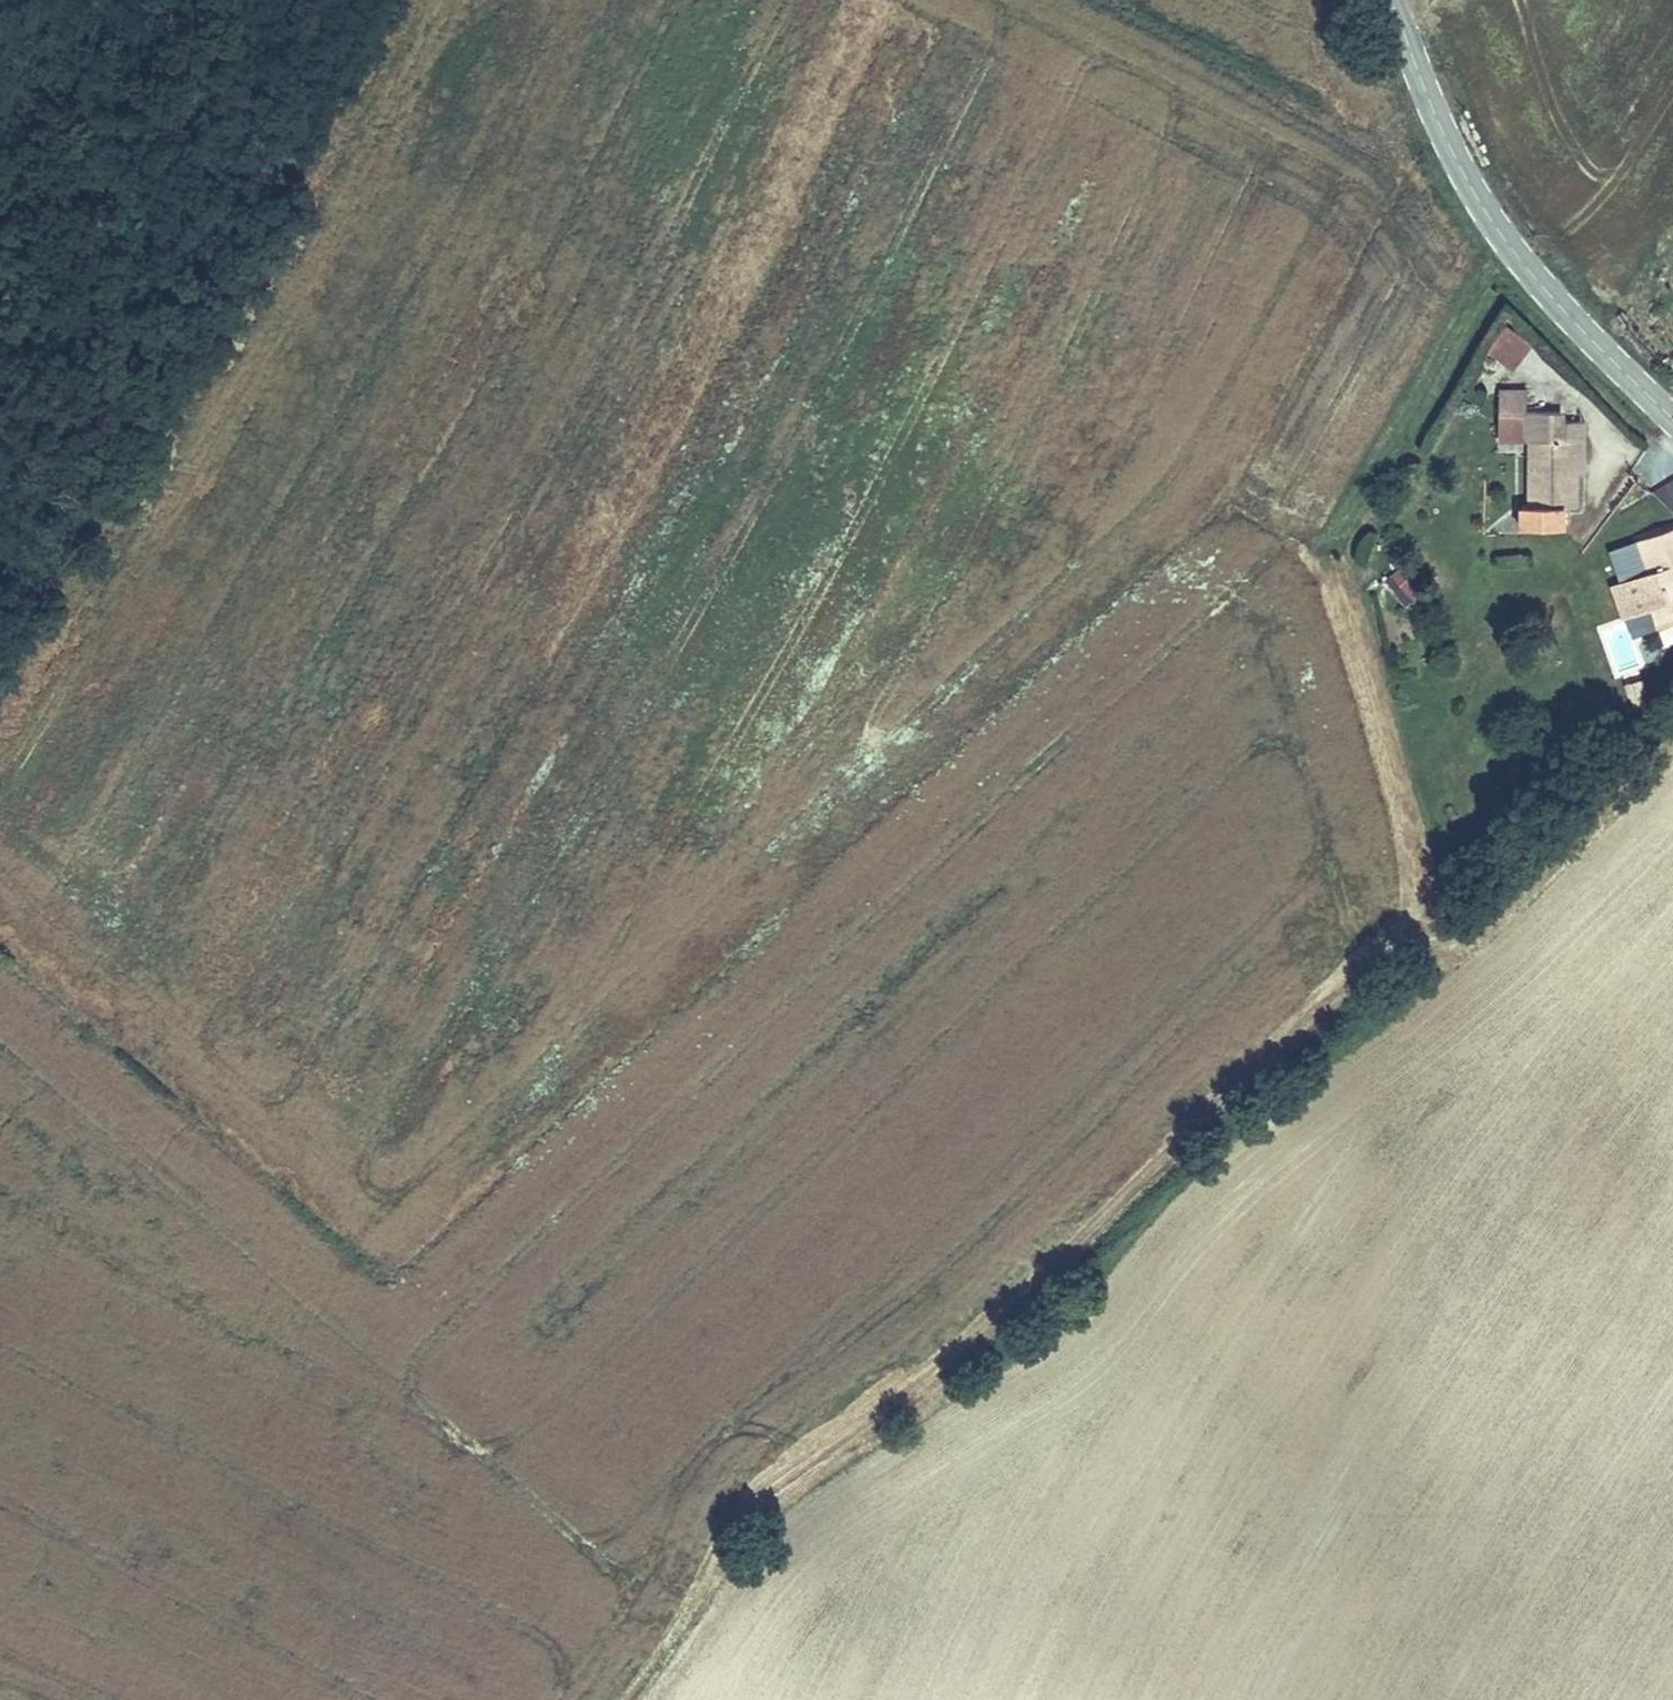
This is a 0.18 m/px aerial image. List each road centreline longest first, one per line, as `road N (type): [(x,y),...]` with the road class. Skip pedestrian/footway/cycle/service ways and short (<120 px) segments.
road 1 (tertiary): [(1672,420),(1546,292),(1470,191),(1392,0)]

